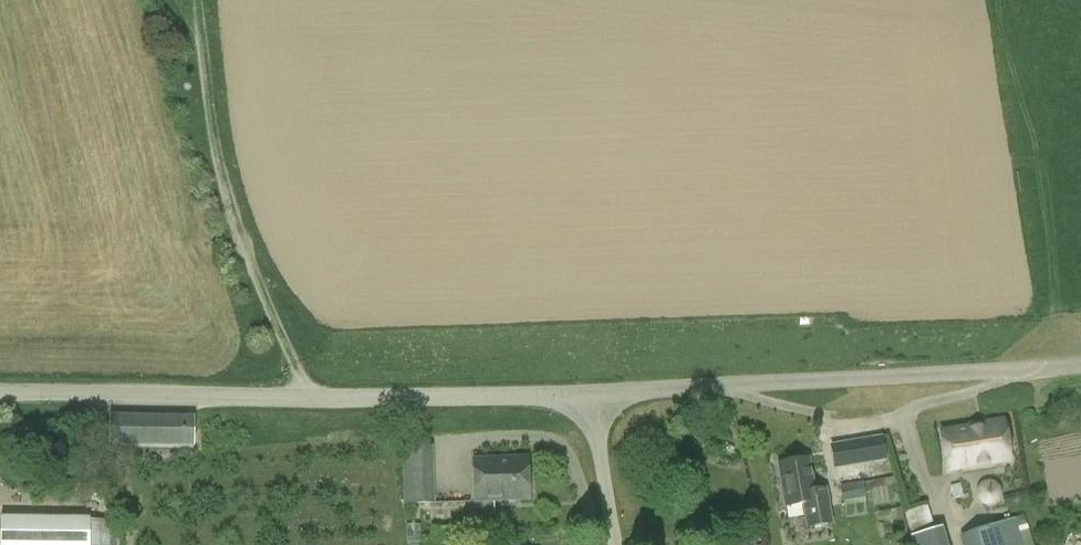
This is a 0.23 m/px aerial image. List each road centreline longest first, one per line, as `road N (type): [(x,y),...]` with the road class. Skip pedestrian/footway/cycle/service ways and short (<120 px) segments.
road 1 (unclassified): [(592,395),(0,391)]
road 2 (unclassified): [(1080,363),(592,395)]
road 3 (track): [(179,0),(198,35),(224,214),(275,340),(310,396)]
road 4 (unclassified): [(618,544),(592,395)]

